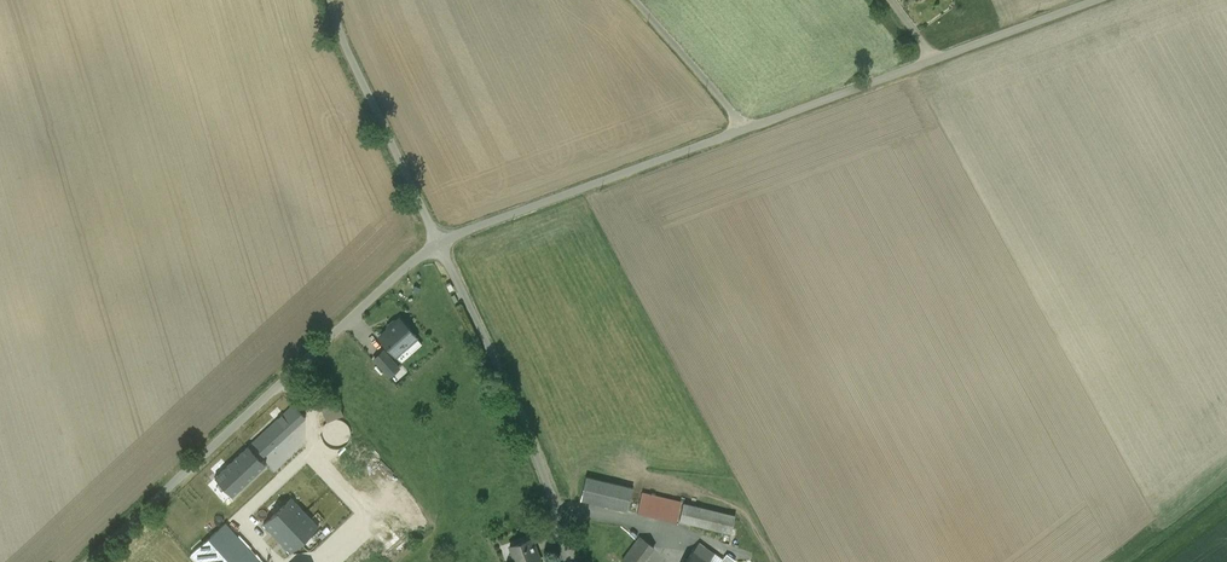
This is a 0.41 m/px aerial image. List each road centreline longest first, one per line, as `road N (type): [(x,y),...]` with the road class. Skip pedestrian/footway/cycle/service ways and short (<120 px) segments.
road 1 (unclassified): [(1098,0),(440,245)]
road 2 (unclassified): [(440,245),(89,561)]
road 3 (unclassified): [(440,245),(523,423),(575,561)]
road 4 (unclassified): [(332,0),(440,245)]

